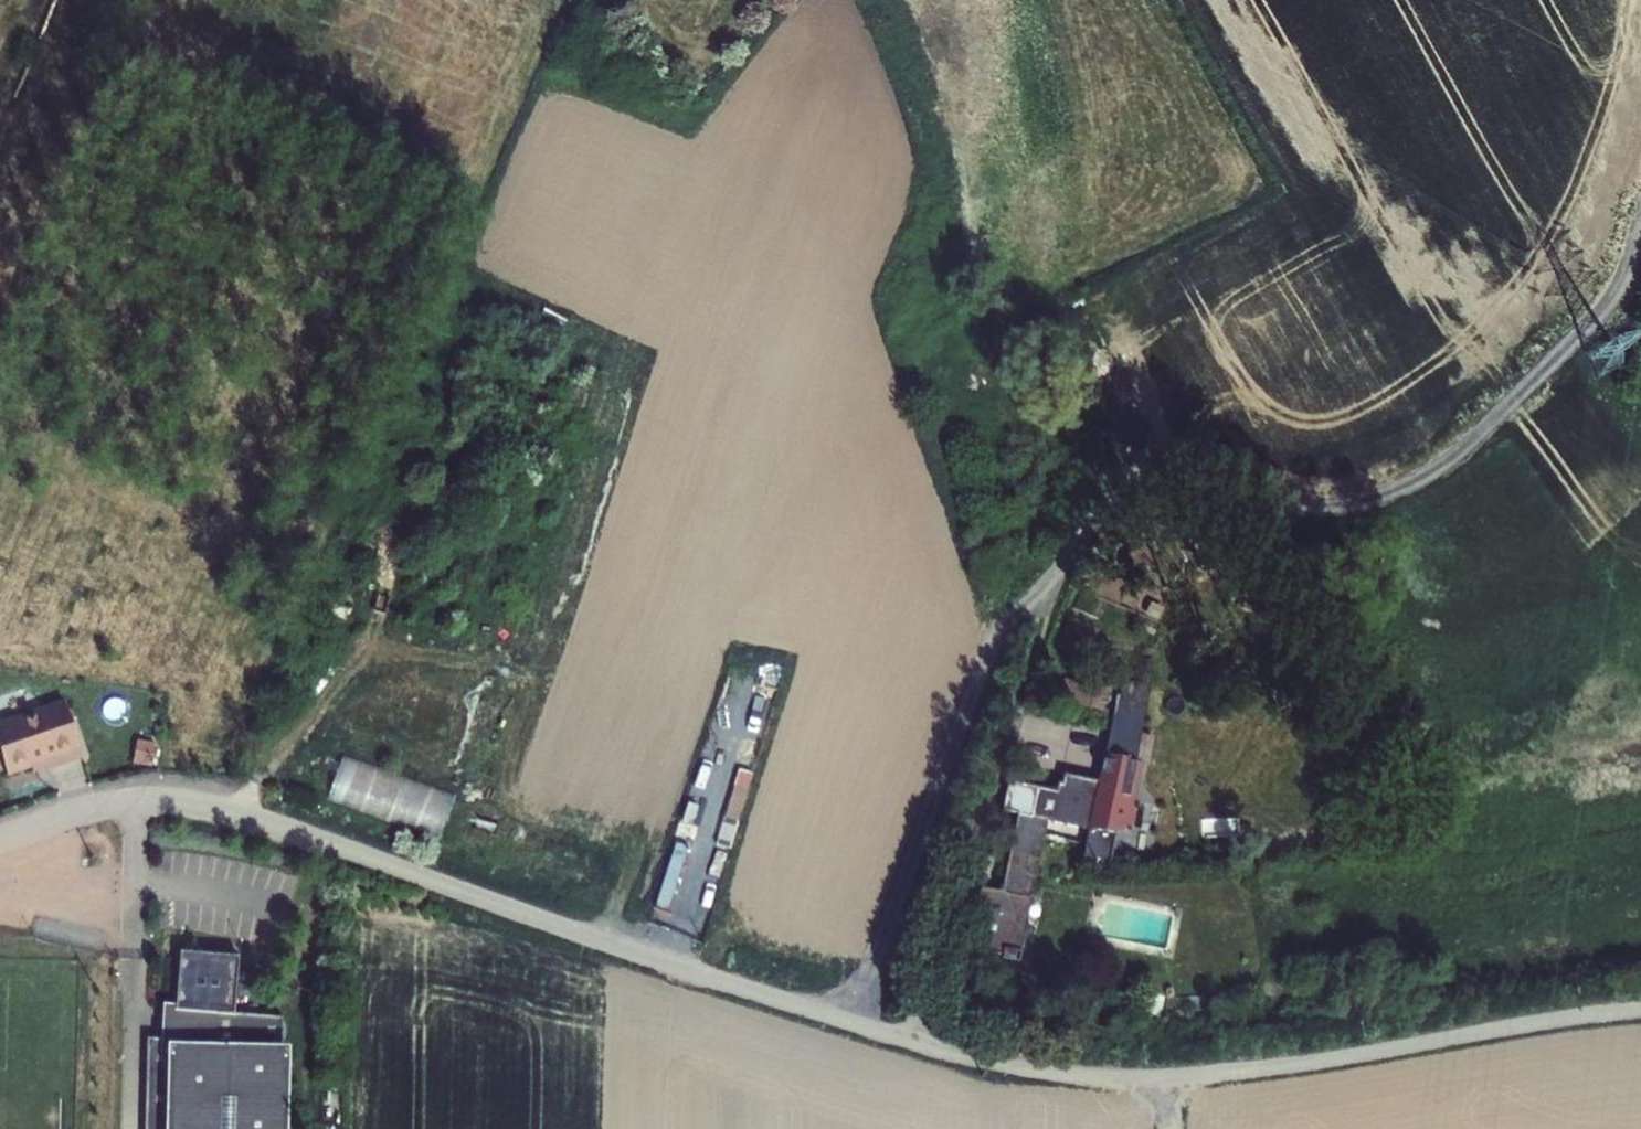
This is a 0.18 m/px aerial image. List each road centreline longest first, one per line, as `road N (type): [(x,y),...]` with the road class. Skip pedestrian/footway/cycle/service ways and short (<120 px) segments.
road 1 (unclassified): [(1279,1067),(1155,1080),(992,1066),(194,801),(104,806),(0,839)]
road 2 (track): [(1640,1010),(1279,1067)]

